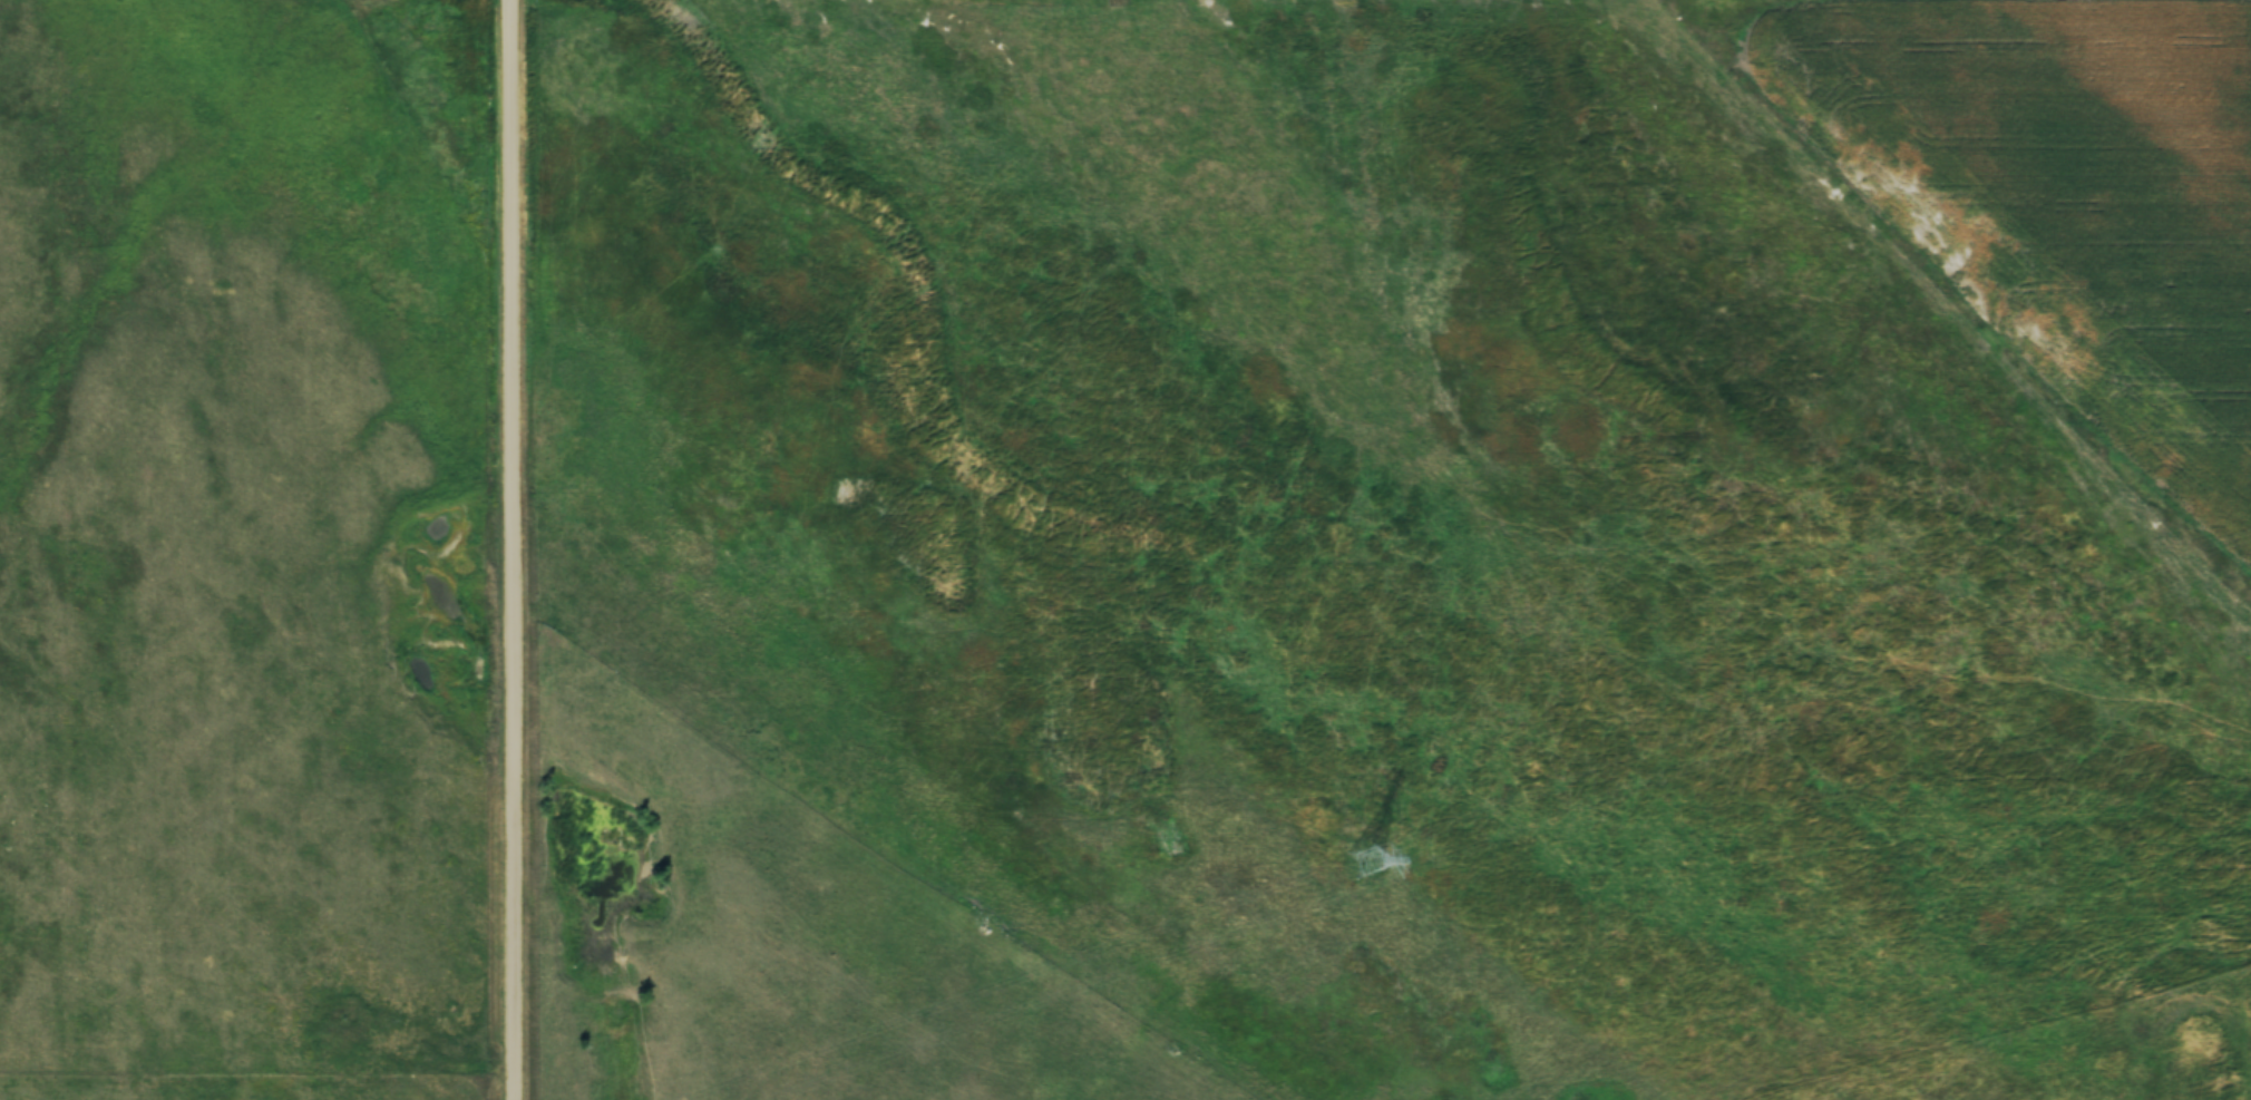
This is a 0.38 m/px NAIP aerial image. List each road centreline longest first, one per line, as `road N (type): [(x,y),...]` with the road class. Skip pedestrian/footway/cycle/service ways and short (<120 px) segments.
road 1 (residential): [(518,1099),(514,0)]

